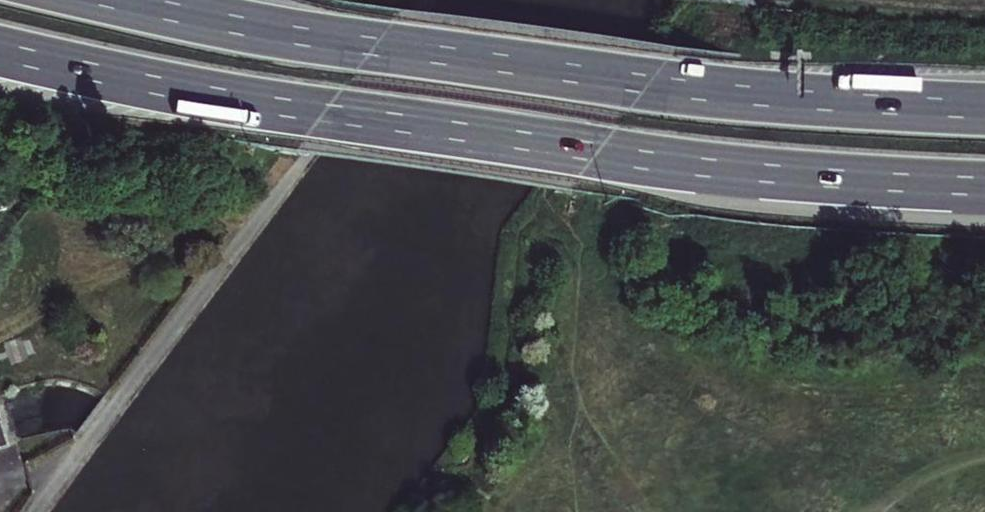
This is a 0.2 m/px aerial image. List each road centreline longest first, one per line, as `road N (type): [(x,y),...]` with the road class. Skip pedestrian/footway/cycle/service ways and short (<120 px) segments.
road 1 (motorway): [(0,52),(444,140),(984,187)]
road 2 (motorway): [(984,109),(639,90),(480,71),(119,0)]

